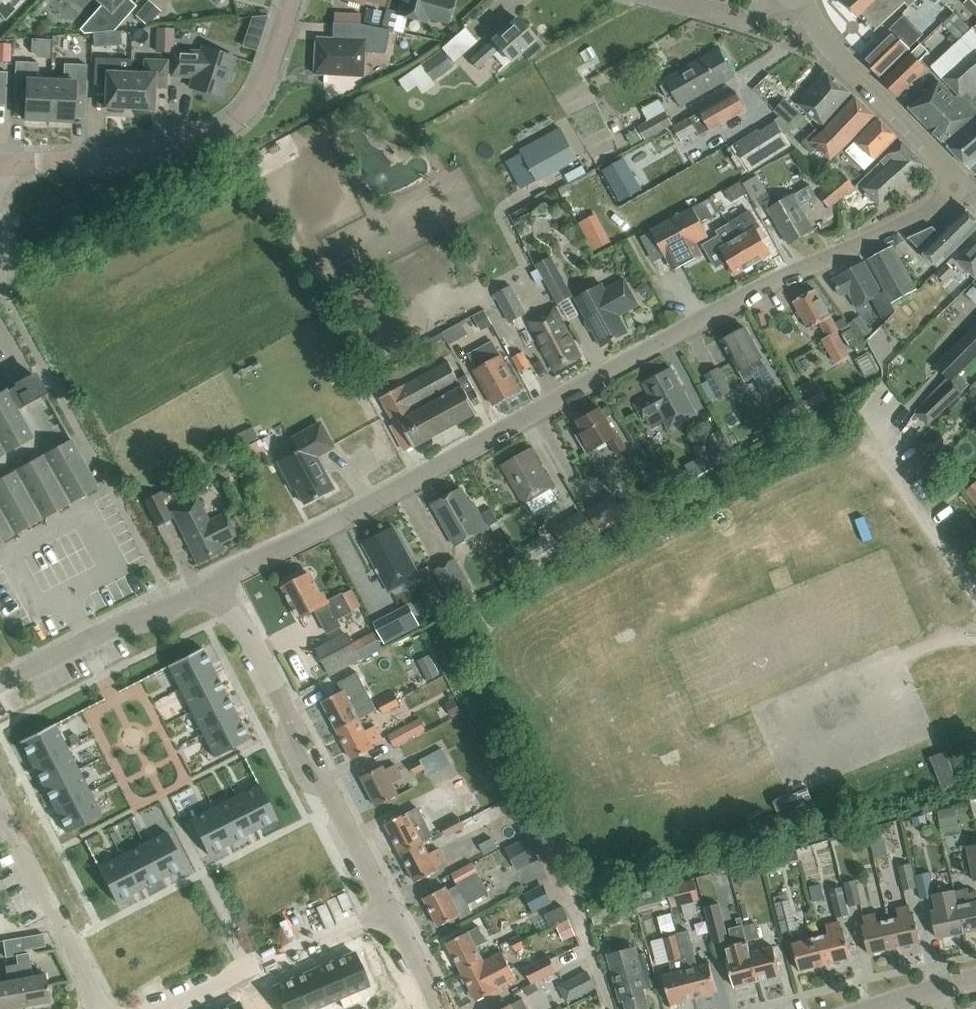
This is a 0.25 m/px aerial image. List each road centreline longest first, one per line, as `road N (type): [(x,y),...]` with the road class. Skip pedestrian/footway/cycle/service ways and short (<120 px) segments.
road 1 (unclassified): [(210,588),(739,297),(909,221),(961,181)]
road 2 (residential): [(390,909),(322,777),(307,773),(287,734),(292,719),(251,640),(210,588)]
road 3 (unclassified): [(0,162),(114,154),(218,131),(261,88),(290,0)]
road 4 (residential): [(162,1008),(263,955),(292,953),(390,909)]
road 5 (tertiary): [(961,181),(830,46),(803,0)]
road 6 (unclassified): [(0,683),(210,588)]
road 7 (residential): [(103,1008),(0,804)]

